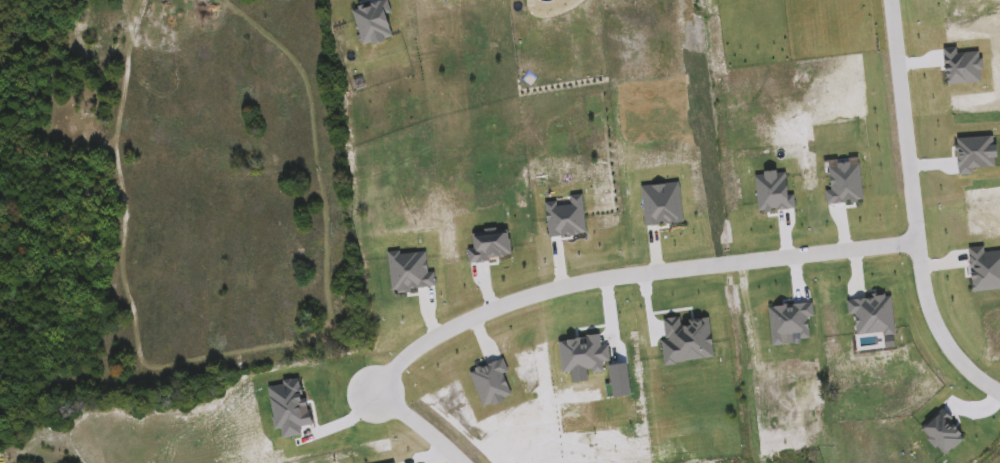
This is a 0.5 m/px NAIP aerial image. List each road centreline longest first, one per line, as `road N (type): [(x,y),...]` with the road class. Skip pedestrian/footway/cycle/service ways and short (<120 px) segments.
road 1 (residential): [(916,240),(622,276),(481,311),(409,346),(375,392)]
road 2 (residential): [(999,393),(976,379),(925,301),(889,0)]

